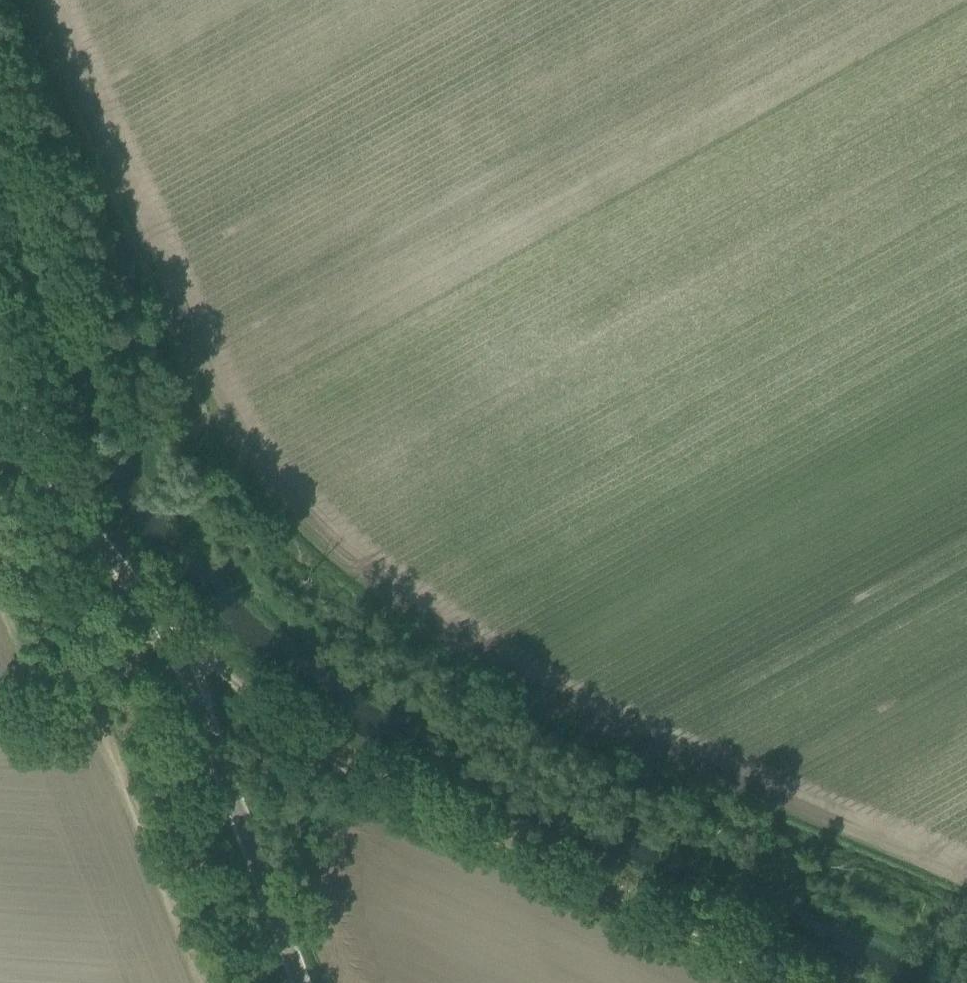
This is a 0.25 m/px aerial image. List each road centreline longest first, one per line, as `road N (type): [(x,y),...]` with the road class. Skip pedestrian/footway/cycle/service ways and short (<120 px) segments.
road 1 (track): [(804,982),(416,813),(321,756),(162,626),(62,717),(0,714)]
road 2 (unclassified): [(296,982),(162,626),(56,481),(0,347)]

